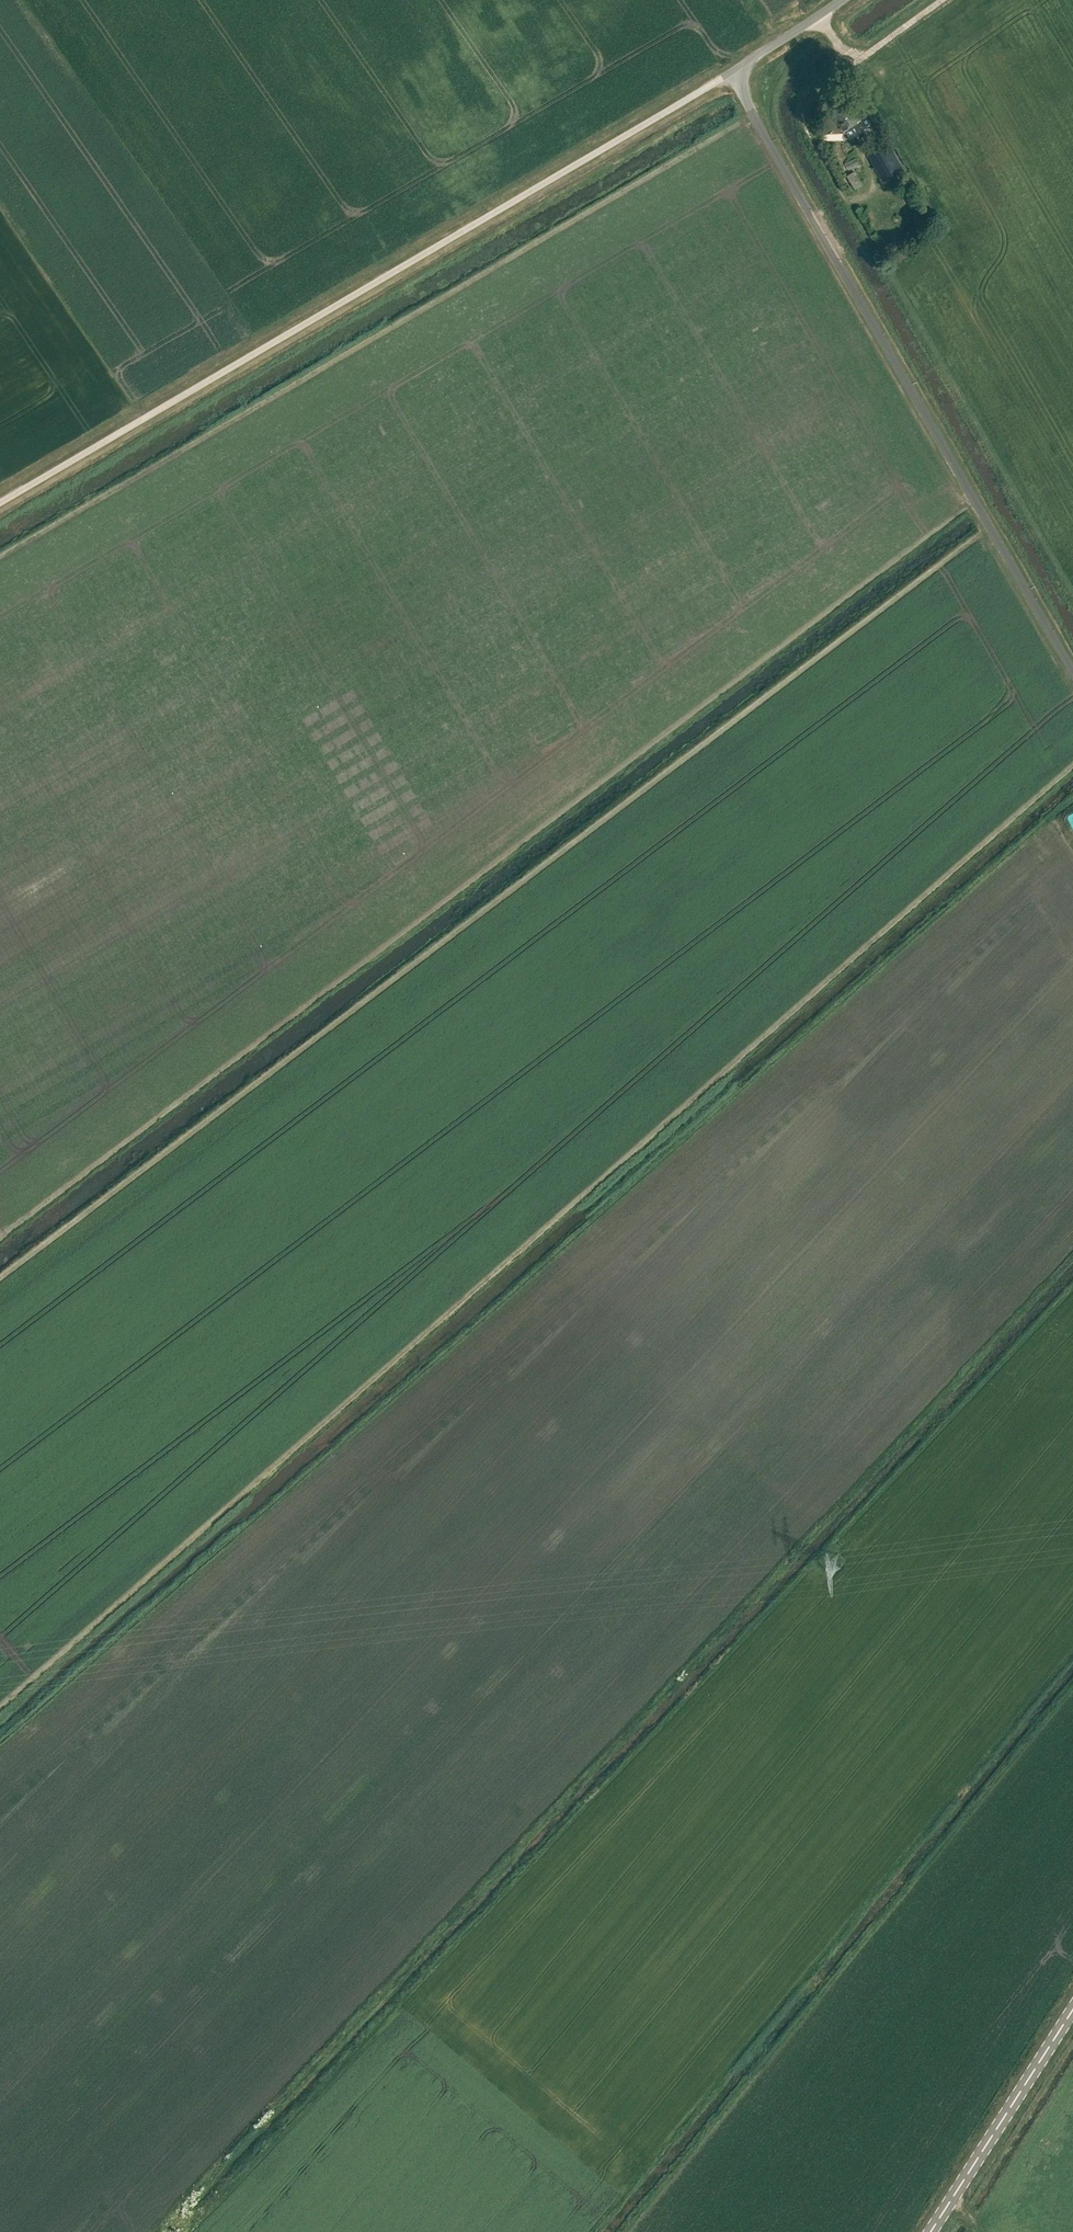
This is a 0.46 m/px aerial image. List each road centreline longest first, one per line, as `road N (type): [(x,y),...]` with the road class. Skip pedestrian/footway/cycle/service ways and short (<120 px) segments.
road 1 (unclassified): [(0,502),(729,73)]
road 2 (unclassified): [(1072,672),(729,73)]
road 3 (secondary): [(931,2231),(1072,2010)]
road 4 (unclassified): [(729,73),(843,0)]

